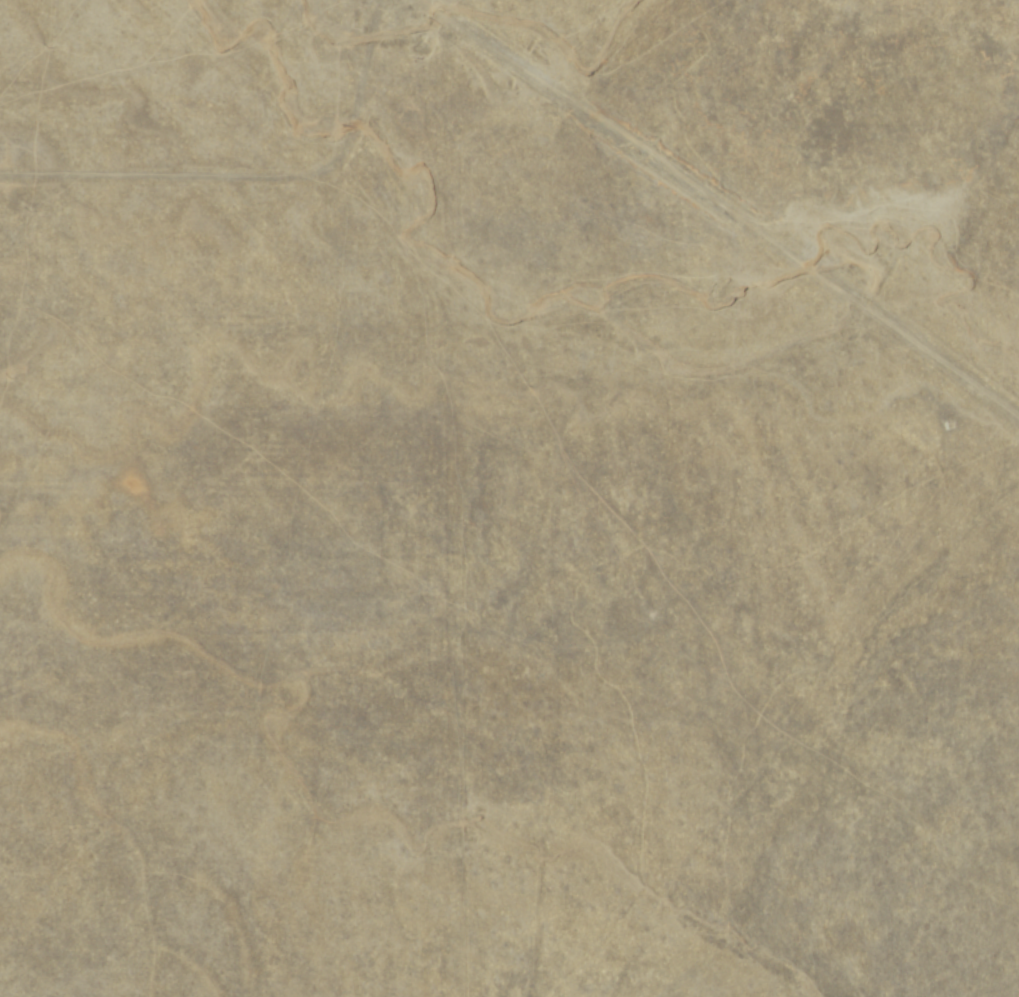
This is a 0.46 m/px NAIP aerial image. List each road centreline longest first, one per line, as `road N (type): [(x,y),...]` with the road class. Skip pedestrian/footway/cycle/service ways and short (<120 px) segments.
road 1 (track): [(417,0),(778,235),(1018,418)]
road 2 (track): [(0,175),(284,177),(325,169),(345,145),(364,65)]

